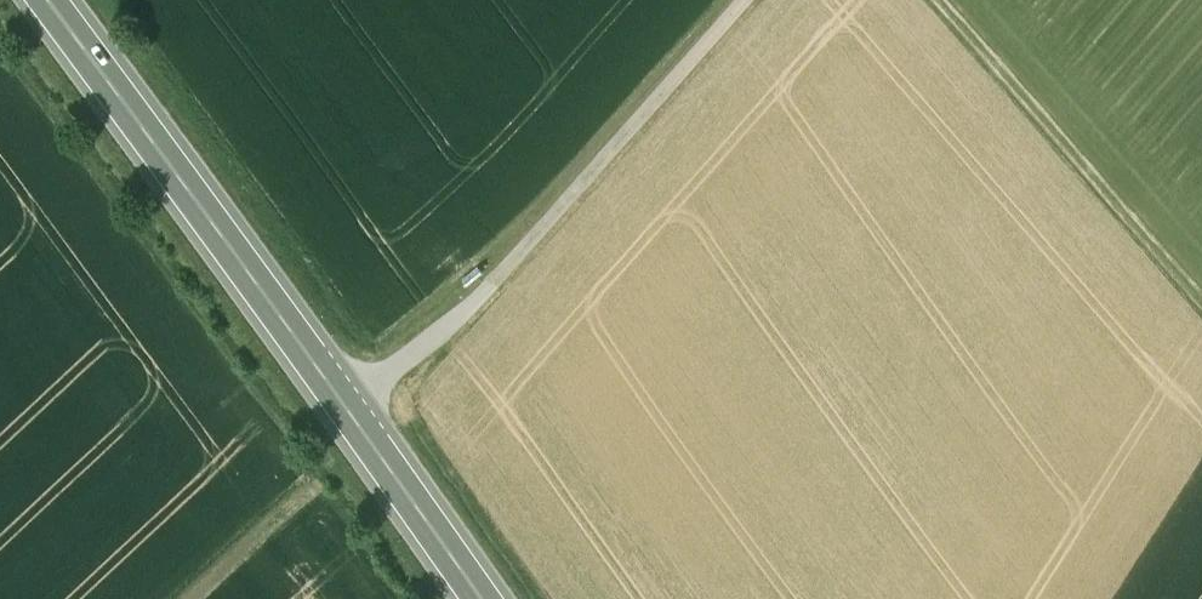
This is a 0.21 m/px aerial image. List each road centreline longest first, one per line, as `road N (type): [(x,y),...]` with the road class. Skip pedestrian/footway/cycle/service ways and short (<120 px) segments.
road 1 (primary): [(487,598),(52,0)]
road 2 (track): [(348,404),(456,319),(742,0)]
road 3 (track): [(942,0),(1201,298)]
road 4 (track): [(309,490),(191,598)]

